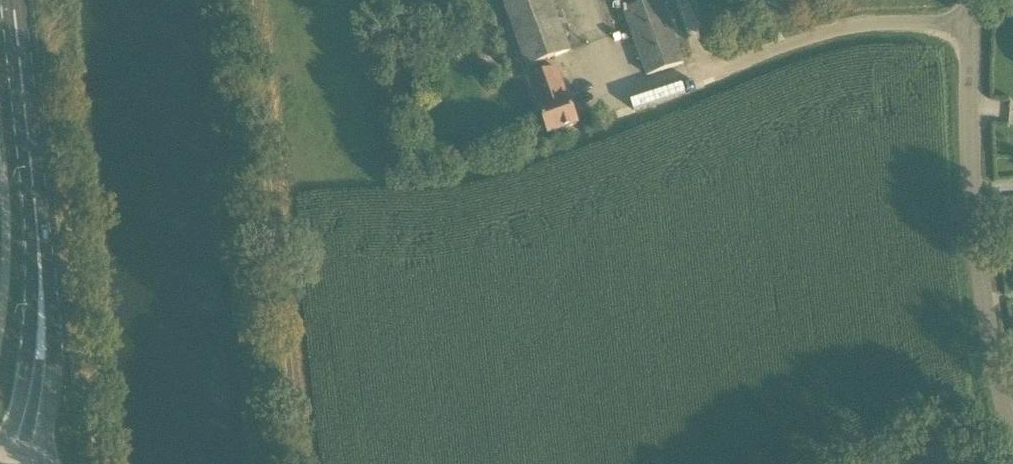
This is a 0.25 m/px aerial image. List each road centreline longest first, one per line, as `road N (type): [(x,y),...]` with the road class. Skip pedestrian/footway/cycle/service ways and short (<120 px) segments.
road 1 (track): [(301,463),(250,0)]
road 2 (unclassified): [(1012,456),(979,325),(967,152),(970,9)]
road 3 (primary): [(42,295),(13,0)]
road 4 (unclassified): [(702,55),(858,14),(970,9)]
road 5 (primary): [(45,463),(51,368),(42,295)]
road 6 (primary): [(42,295),(0,450)]

